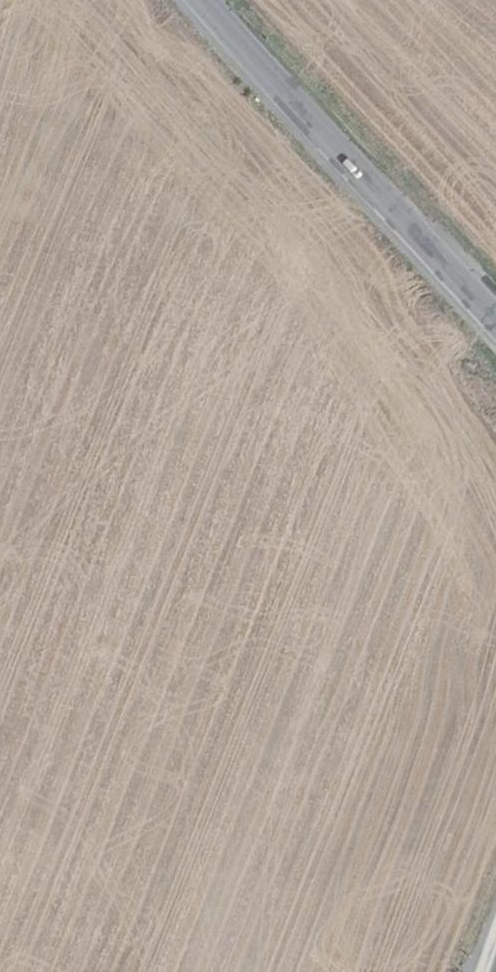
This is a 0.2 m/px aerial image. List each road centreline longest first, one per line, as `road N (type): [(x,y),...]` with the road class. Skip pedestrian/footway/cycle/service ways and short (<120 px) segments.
road 1 (tertiary): [(495,355),(437,303),(316,117),(206,0)]

